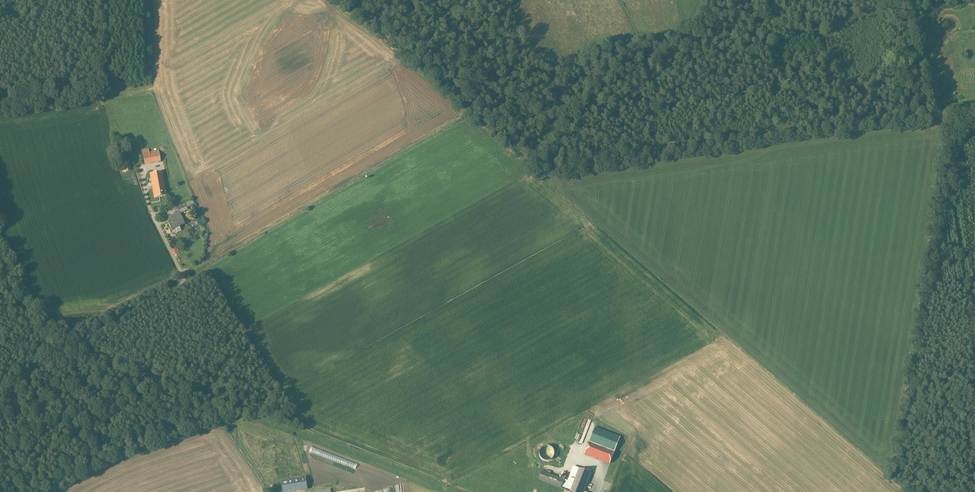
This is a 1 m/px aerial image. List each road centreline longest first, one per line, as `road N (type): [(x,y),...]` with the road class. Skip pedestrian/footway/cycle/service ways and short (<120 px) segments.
road 1 (residential): [(0,390),(183,283),(142,171)]
road 2 (track): [(937,116),(767,141)]

